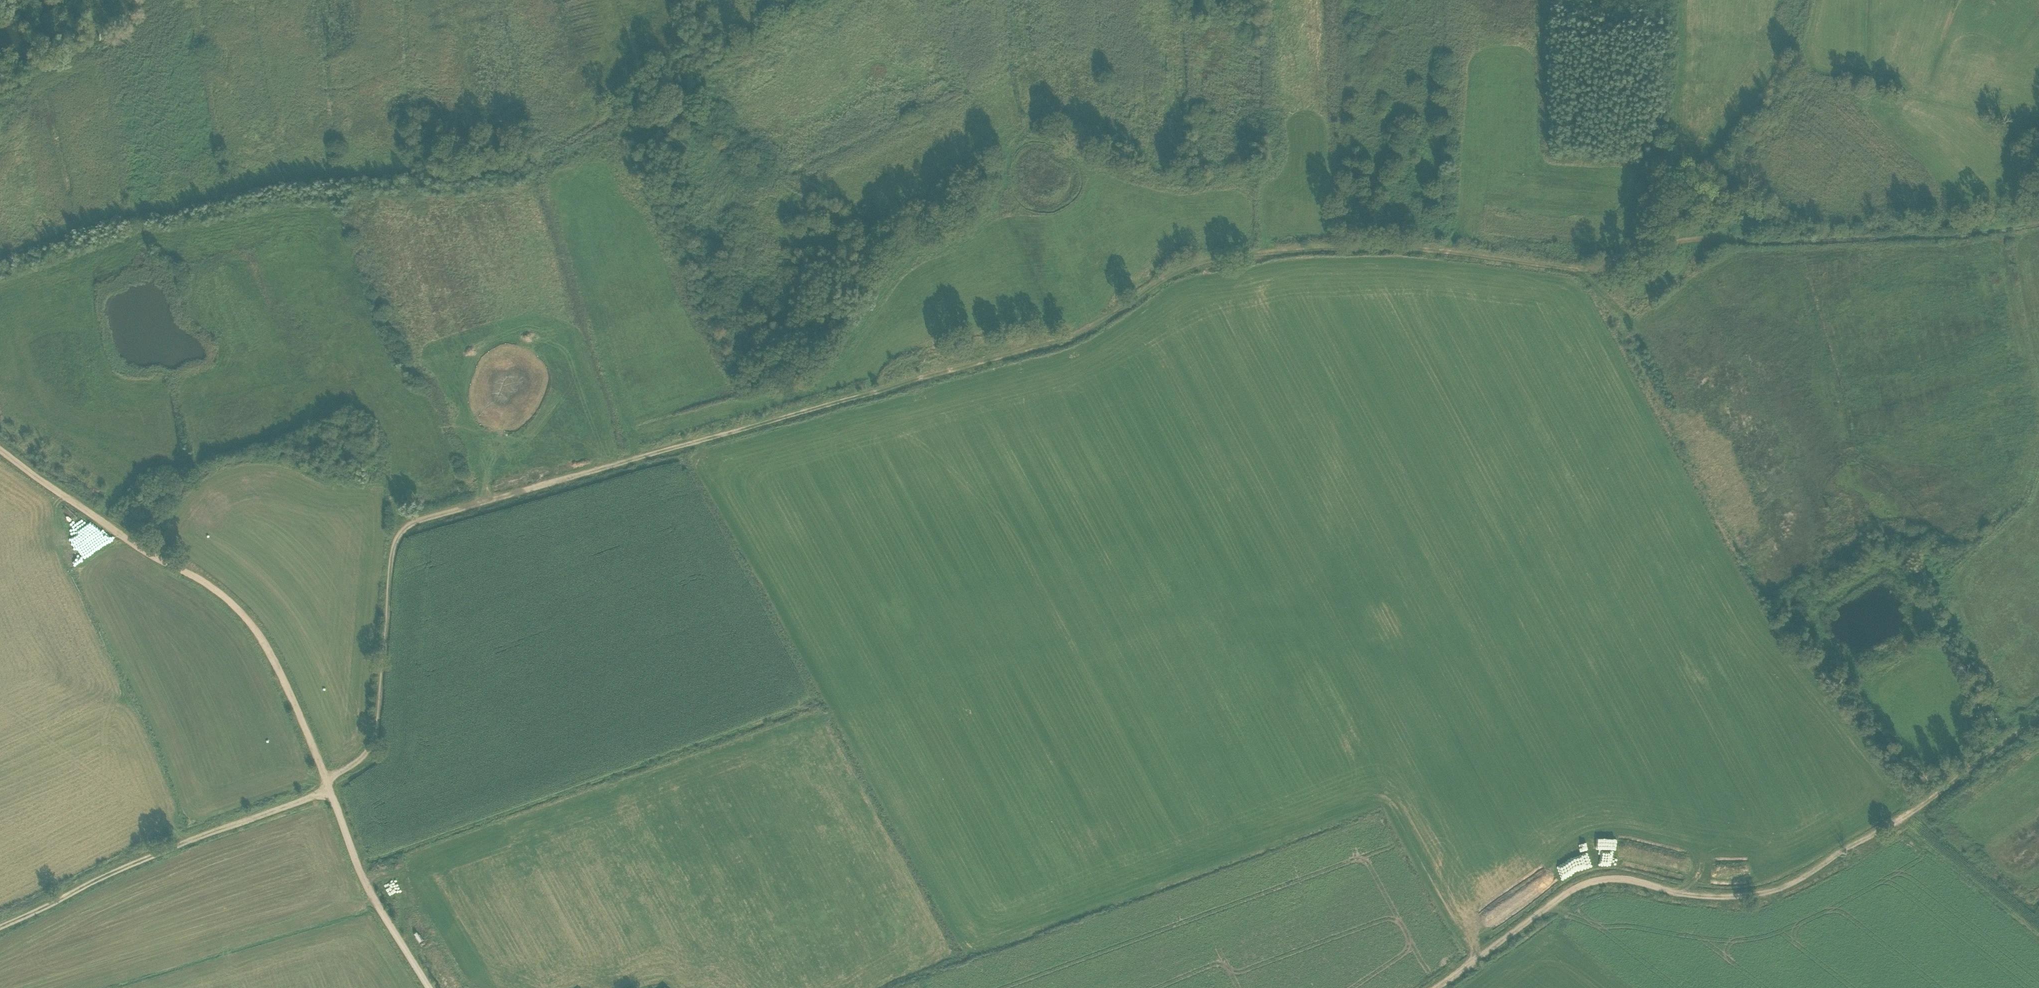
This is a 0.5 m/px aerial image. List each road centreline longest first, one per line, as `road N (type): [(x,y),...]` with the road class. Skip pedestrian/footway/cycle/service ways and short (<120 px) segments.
road 1 (track): [(2038,718),(1906,814),(1792,883),(1729,898),(1624,881),(1584,884),(1436,987)]
road 2 (track): [(326,781),(275,668),(233,610),(0,452)]
road 3 (track): [(330,793),(191,840),(0,932)]
road 4 (track): [(428,987),(367,888),(330,793)]

